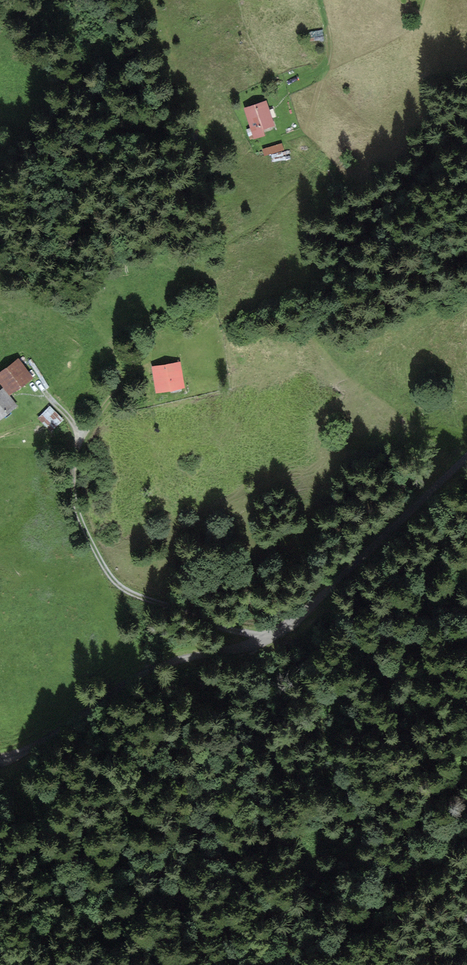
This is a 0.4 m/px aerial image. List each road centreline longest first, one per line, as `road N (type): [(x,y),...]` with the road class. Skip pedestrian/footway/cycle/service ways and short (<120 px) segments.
road 1 (unclassified): [(466,457),(281,630),(252,646),(152,667),(0,760)]
road 2 (track): [(64,412),(77,441),(74,502),(110,578),(172,609),(268,638)]
road 3 (track): [(308,127),(331,59),(322,0)]

